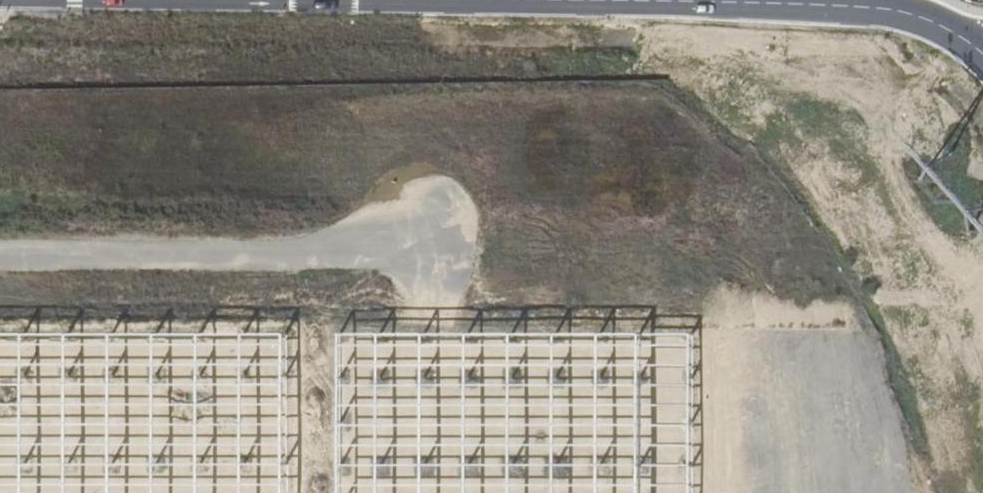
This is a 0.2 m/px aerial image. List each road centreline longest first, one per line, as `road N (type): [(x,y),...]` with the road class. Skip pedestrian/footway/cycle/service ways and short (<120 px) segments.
road 1 (unclassified): [(982,52),(945,25),(812,4),(303,0)]

